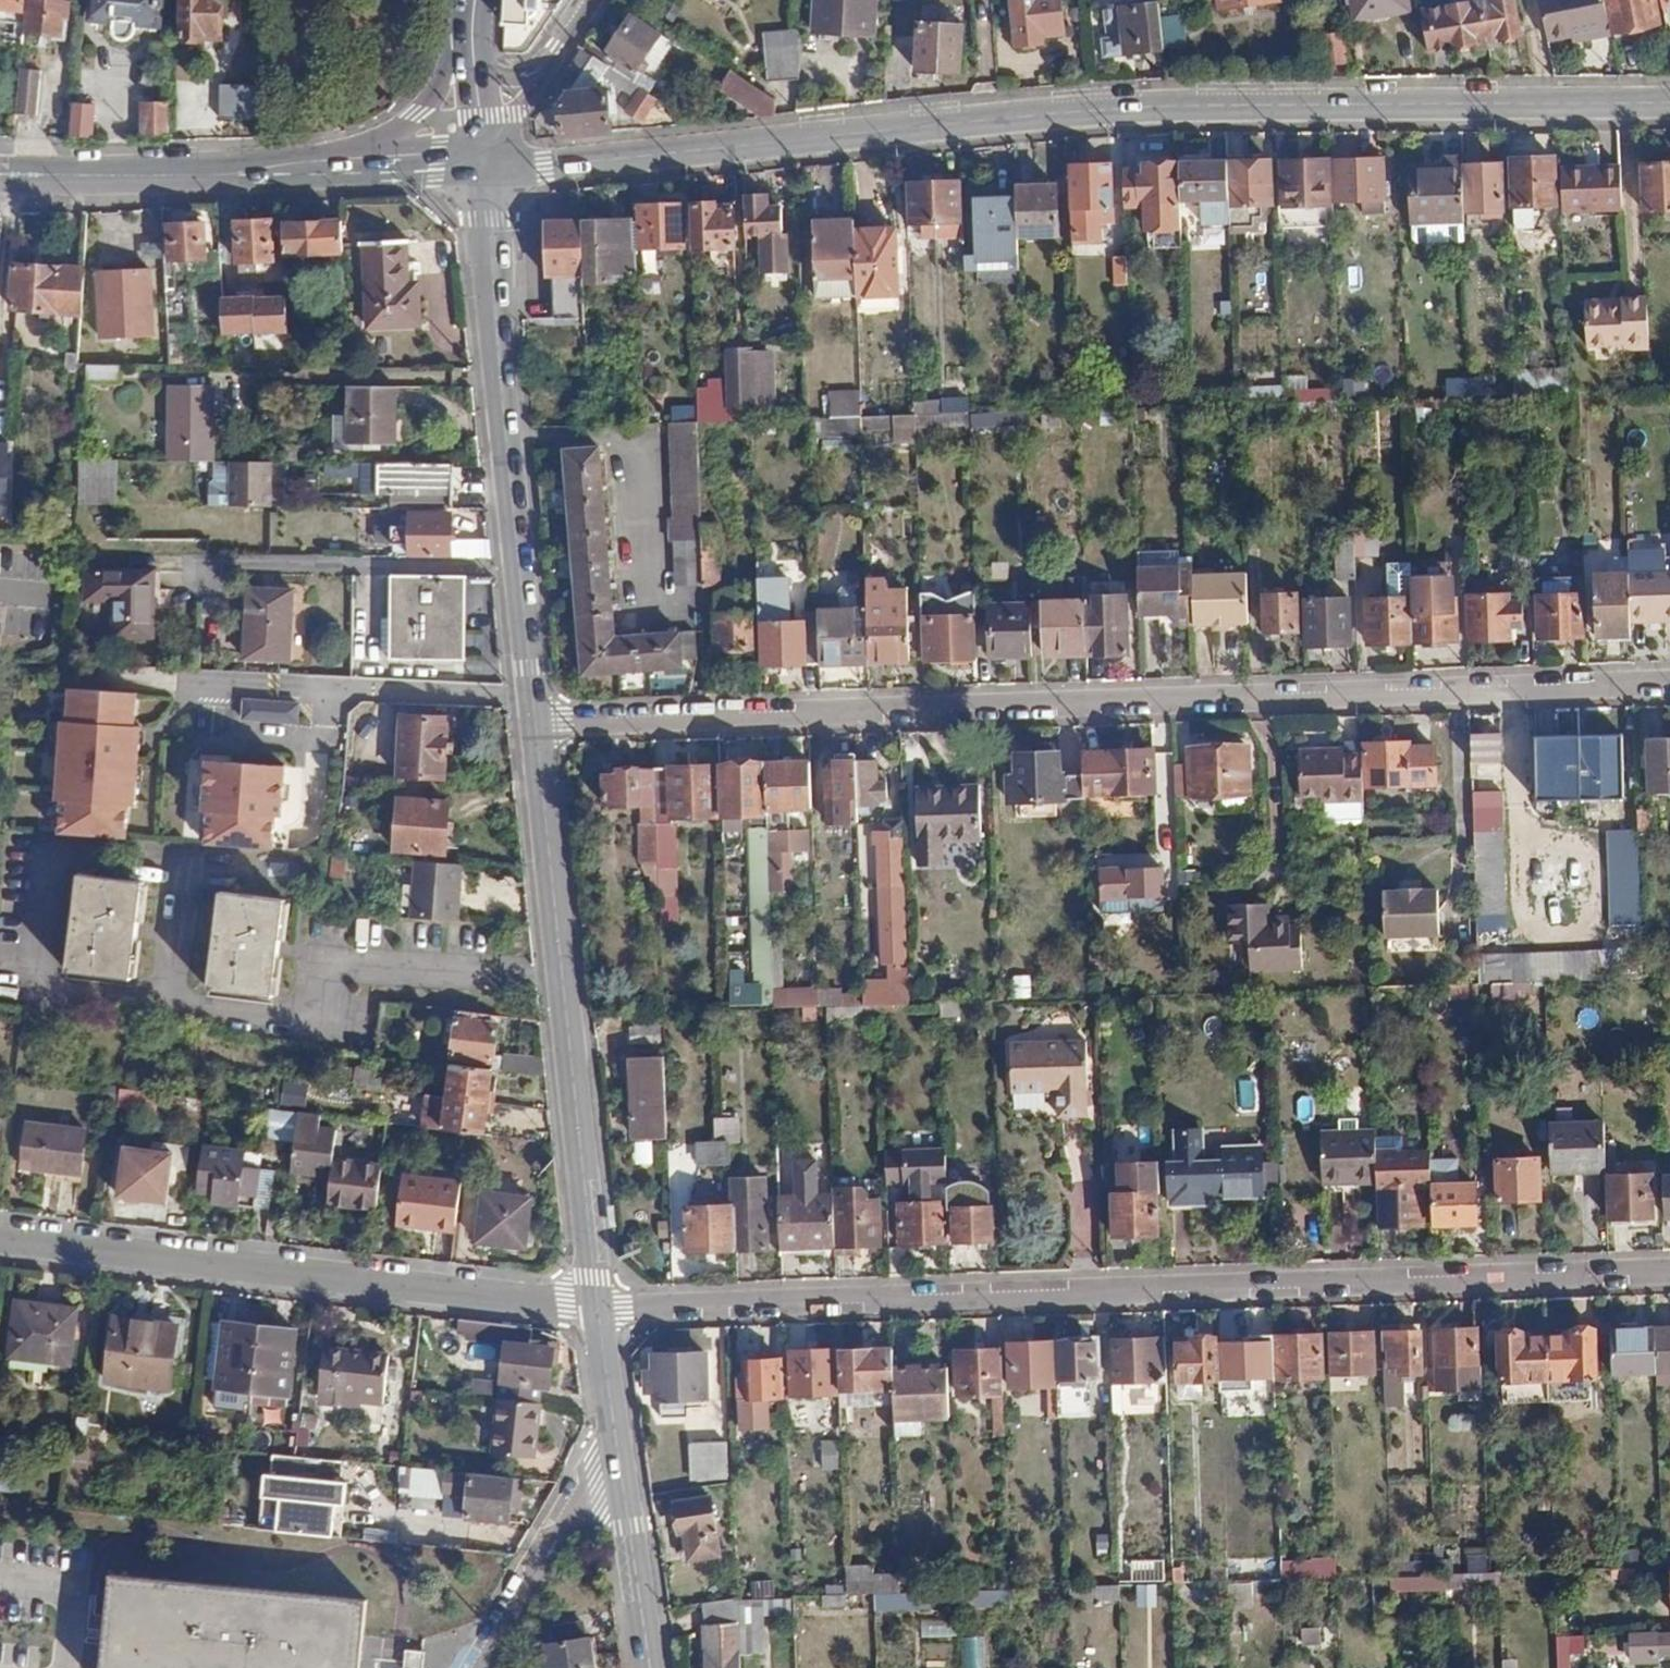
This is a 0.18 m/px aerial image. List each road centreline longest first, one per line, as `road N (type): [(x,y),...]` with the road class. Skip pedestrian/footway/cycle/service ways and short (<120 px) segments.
road 1 (tertiary): [(1669,98),(1122,108),(485,165)]
road 2 (residential): [(1669,683),(534,720)]
road 3 (residential): [(598,1307),(1669,1271)]
road 4 (residential): [(598,1307),(0,1239)]
road 5 (tertiary): [(598,1307),(534,720)]
road 6 (tertiary): [(534,720),(485,165)]
road 7 (primary): [(471,0),(439,90),(404,128),(245,172)]
road 8 (residential): [(616,1422),(472,1667)]
road 9 (tertiary): [(650,1667),(616,1422)]
road 10 (primary): [(0,173),(245,172)]
road 11 (primary): [(245,172),(485,165)]

